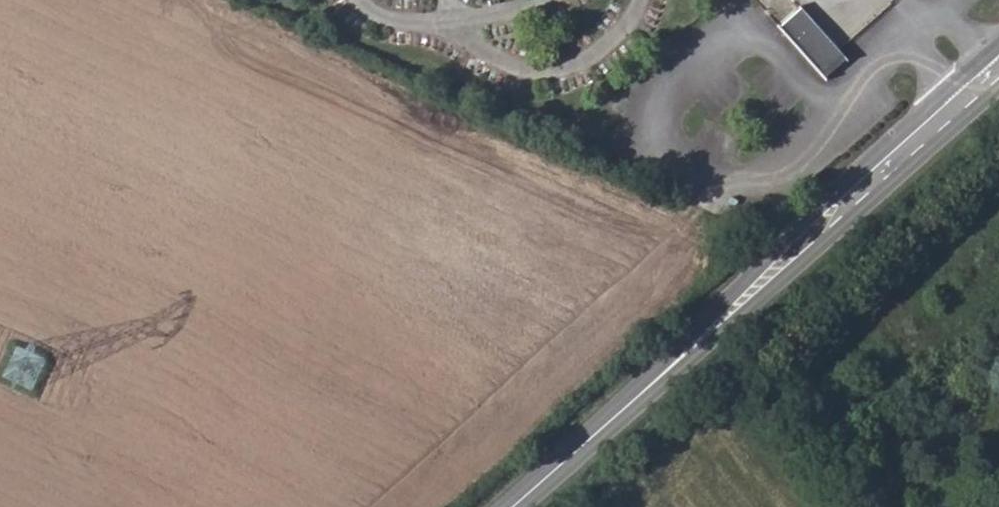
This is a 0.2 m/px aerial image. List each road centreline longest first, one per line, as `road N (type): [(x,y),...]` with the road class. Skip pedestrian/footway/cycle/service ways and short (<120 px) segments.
road 1 (tertiary): [(998,65),(515,506)]

